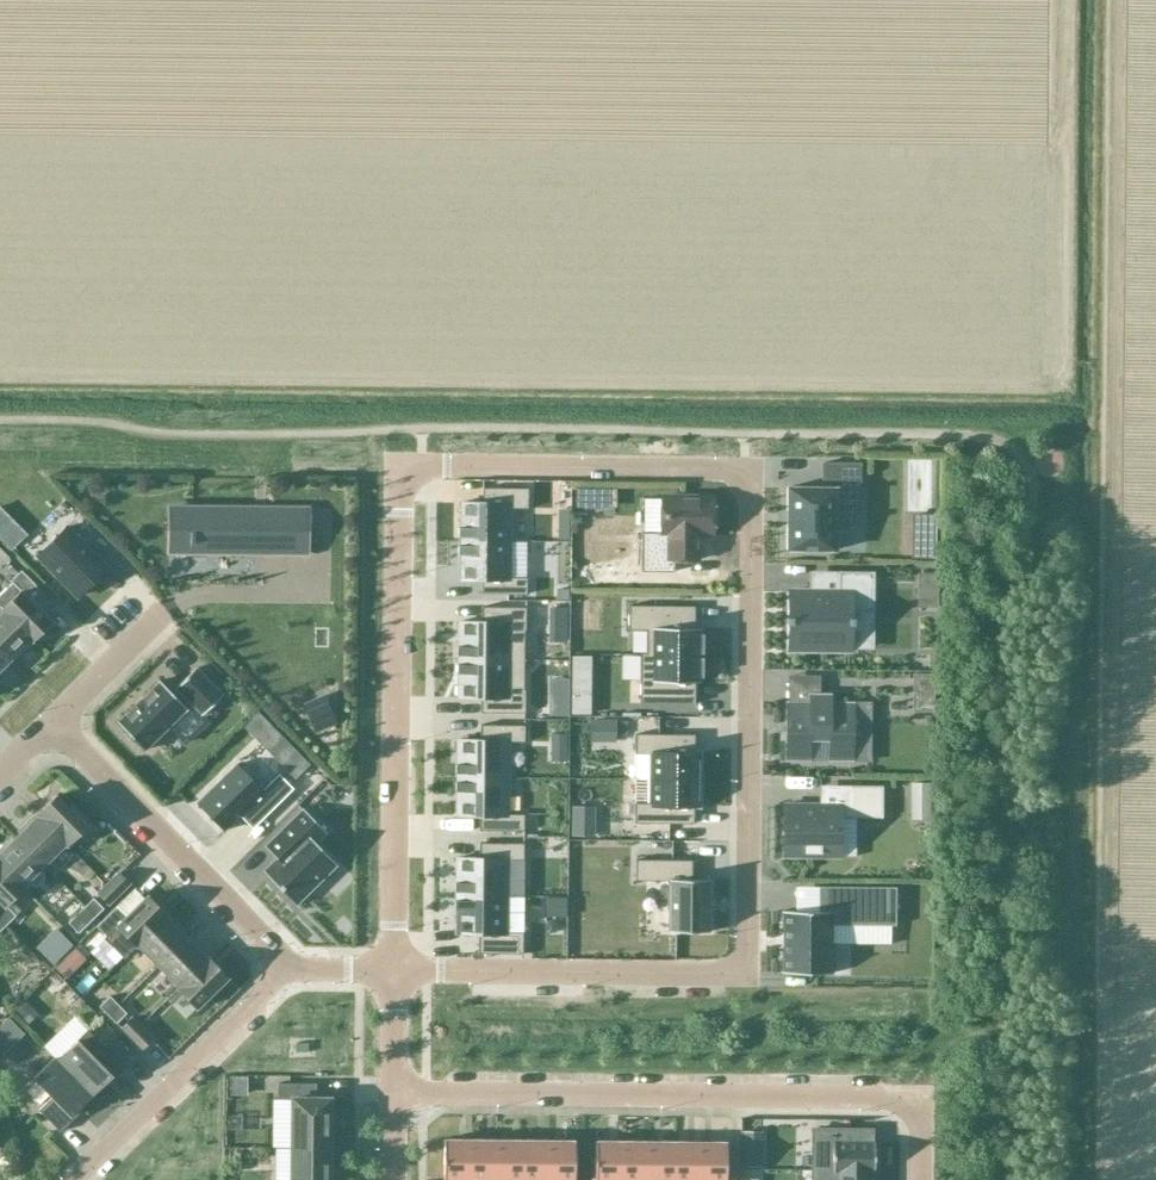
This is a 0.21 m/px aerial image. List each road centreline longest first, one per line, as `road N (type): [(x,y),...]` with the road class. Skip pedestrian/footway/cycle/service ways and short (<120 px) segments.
road 1 (residential): [(393,970),(746,973),(750,472),(396,469)]
road 2 (track): [(1103,0),(1098,1179)]
road 3 (residential): [(392,1095),(921,1097),(921,1179)]
road 4 (residential): [(393,970),(396,469)]
road 5 (track): [(1063,393),(1066,0)]
road 6 (residential): [(52,723),(289,969)]
road 7 (residential): [(74,1179),(289,969)]
road 8 (residential): [(392,1095),(393,970)]
road 9 (residential): [(52,723),(140,636)]

